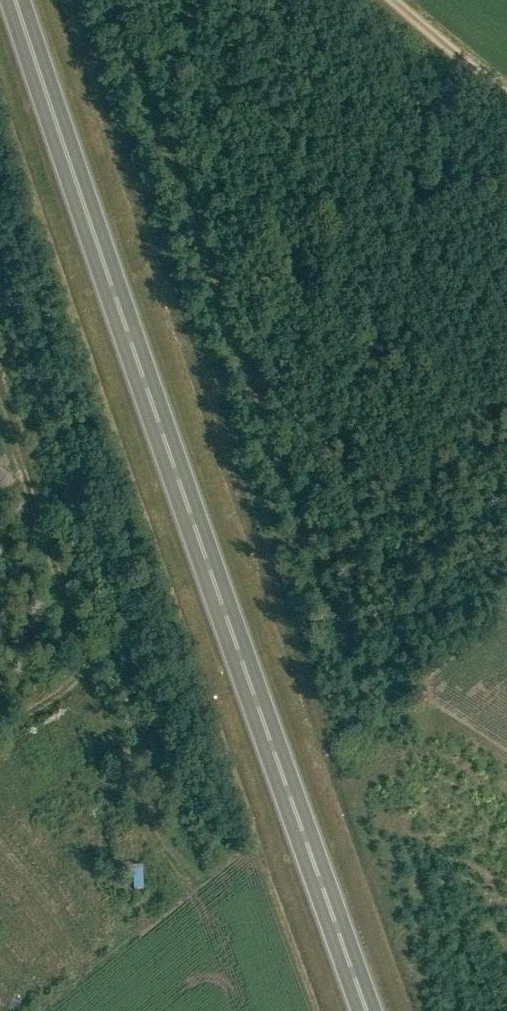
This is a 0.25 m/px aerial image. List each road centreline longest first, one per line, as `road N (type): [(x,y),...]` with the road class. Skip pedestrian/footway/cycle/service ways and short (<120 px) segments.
road 1 (trunk): [(365,1010),(15,0)]
road 2 (track): [(0,420),(81,656)]
road 3 (track): [(81,656),(157,871)]
road 4 (track): [(506,100),(387,0)]

